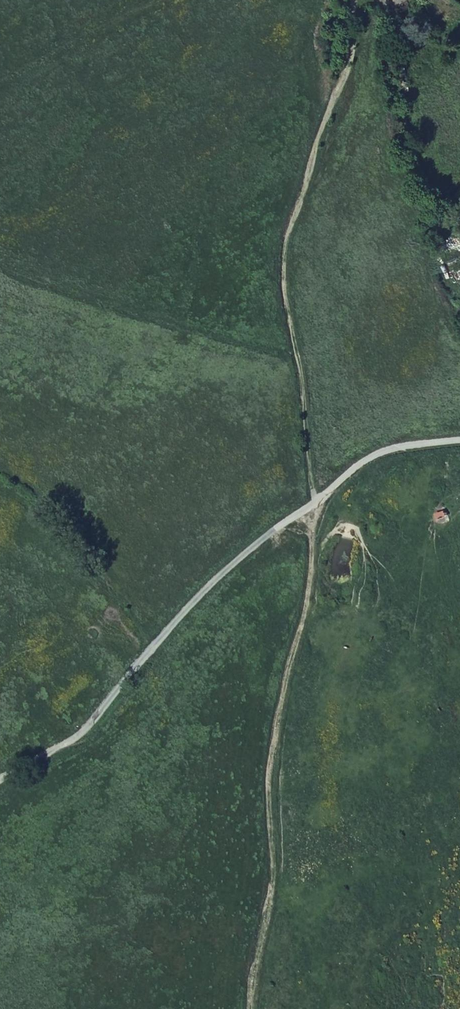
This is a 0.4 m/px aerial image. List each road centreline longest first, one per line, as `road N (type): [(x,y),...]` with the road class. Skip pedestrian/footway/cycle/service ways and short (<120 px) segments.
road 1 (unclassified): [(0,779),(90,726),(220,575),(346,474),(384,450),(459,440)]
road 2 (track): [(311,505),(305,599),(270,772),(271,891),(249,1008)]
road 3 (track): [(349,0),(343,70),(281,269),(323,495)]

